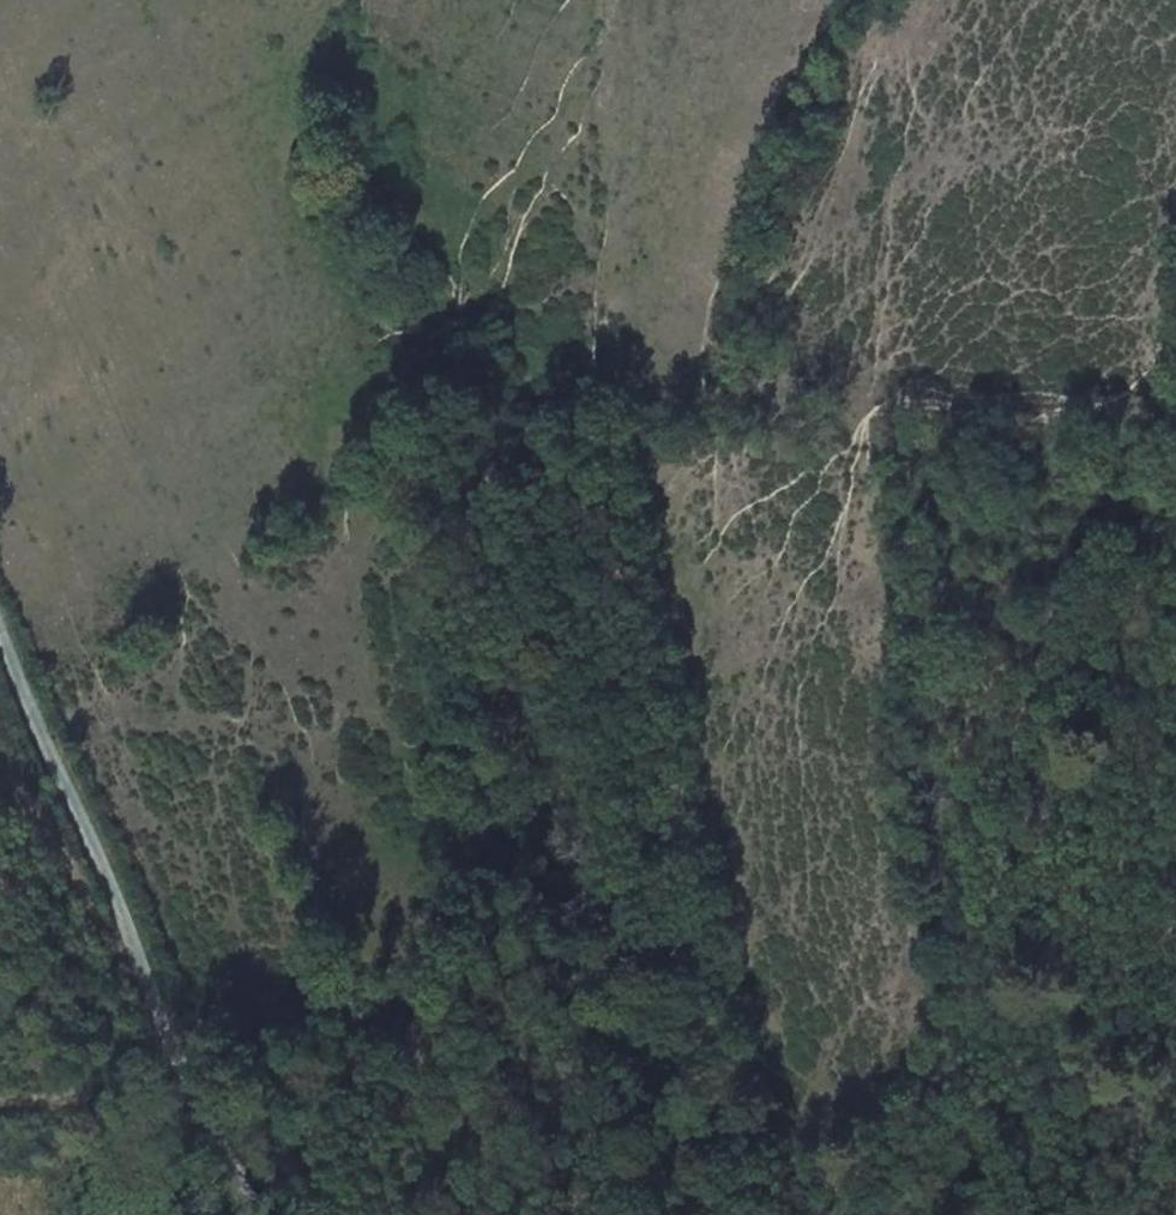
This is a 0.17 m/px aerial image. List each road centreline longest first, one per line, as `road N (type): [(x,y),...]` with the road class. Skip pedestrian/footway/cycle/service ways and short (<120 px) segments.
road 1 (unclassified): [(260,1214),(0,632)]

